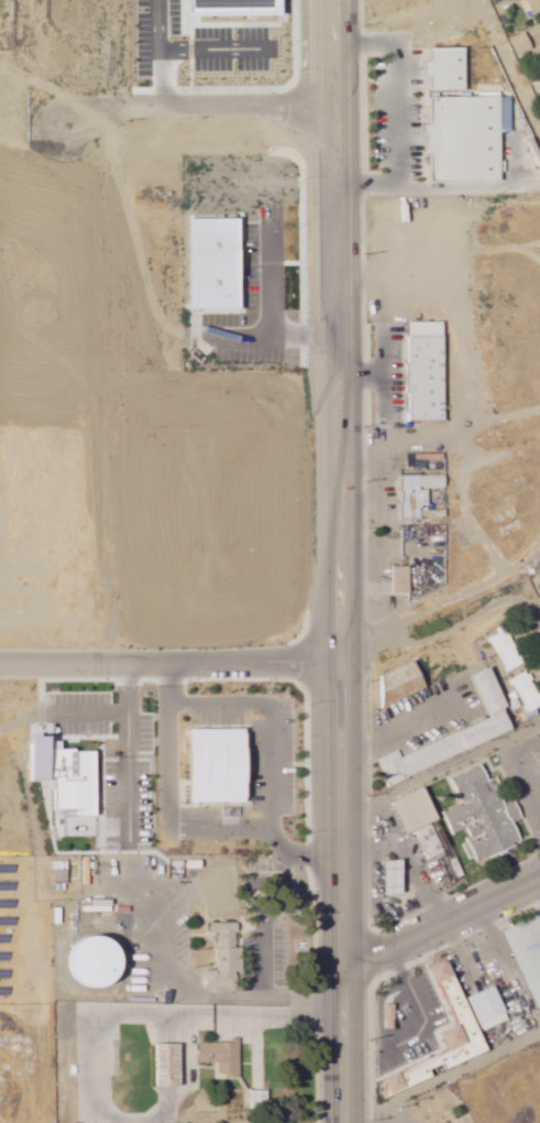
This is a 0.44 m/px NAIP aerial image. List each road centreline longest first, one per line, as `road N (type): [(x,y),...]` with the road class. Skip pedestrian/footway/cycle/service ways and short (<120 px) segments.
road 1 (primary): [(344,1122),(334,0)]
road 2 (residential): [(342,959),(539,870)]

